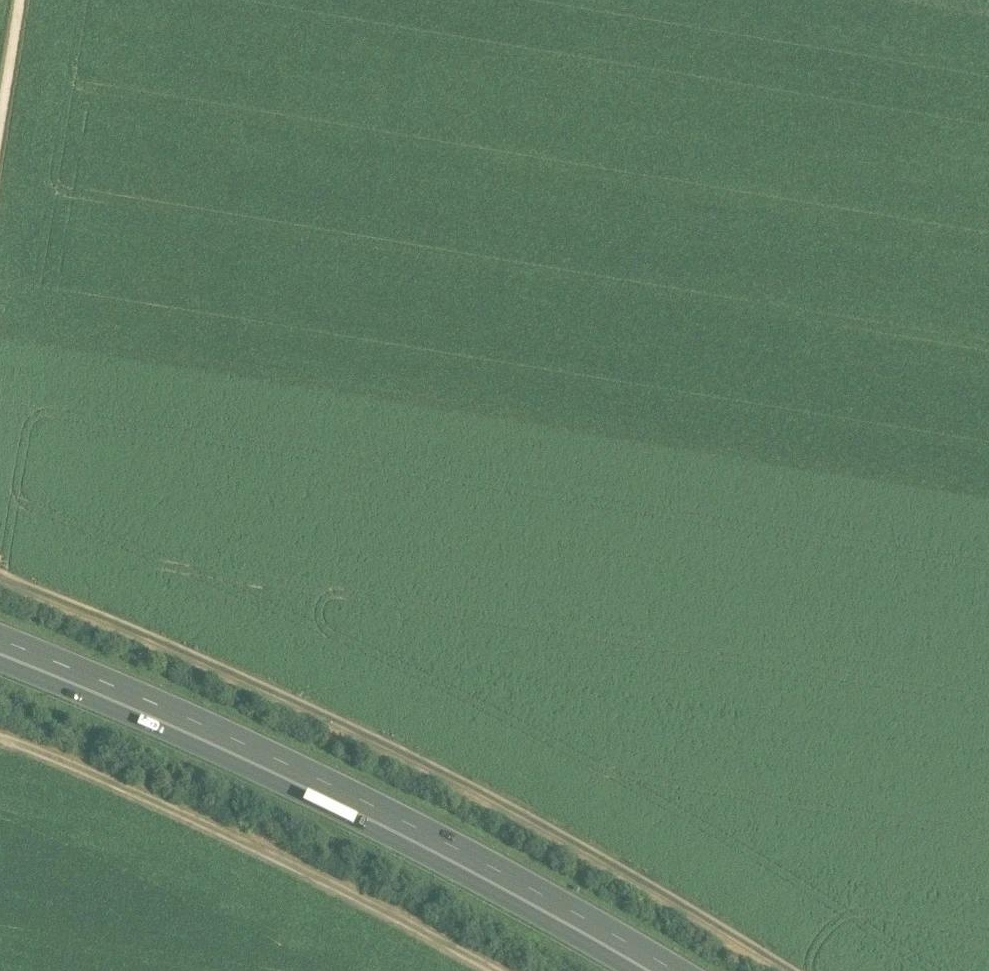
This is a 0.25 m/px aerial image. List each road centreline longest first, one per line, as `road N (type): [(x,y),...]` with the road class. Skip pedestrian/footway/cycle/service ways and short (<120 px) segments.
road 1 (track): [(0,580),(482,795),(788,970)]
road 2 (trunk): [(0,650),(329,793),(659,970)]
road 3 (track): [(0,742),(331,890),(483,970)]
road 4 (track): [(25,0),(0,149)]

